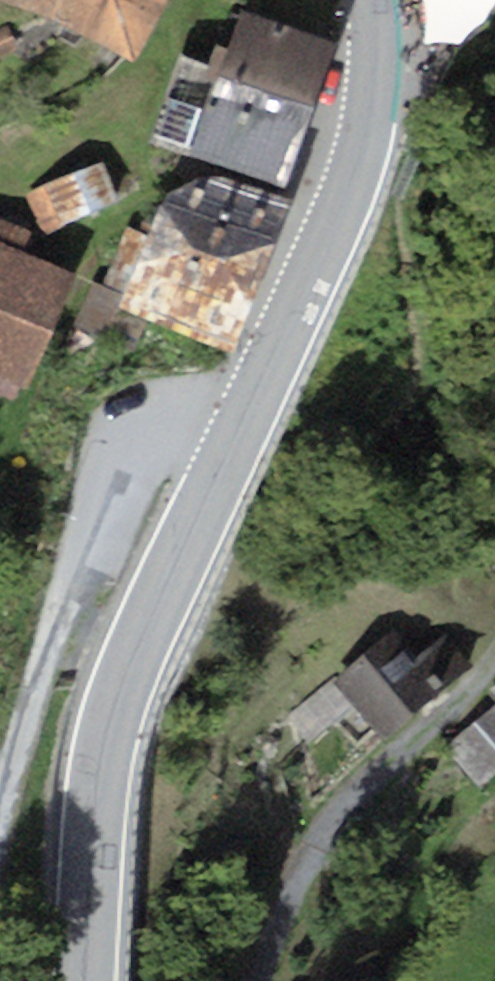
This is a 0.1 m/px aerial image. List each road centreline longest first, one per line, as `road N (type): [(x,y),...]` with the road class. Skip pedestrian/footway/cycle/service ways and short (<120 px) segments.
road 1 (tertiary): [(372,0),(375,75),(344,204),(131,670),(108,755),(88,980)]
road 2 (track): [(0,808),(57,600),(123,449),(143,430),(170,425),(229,451)]

